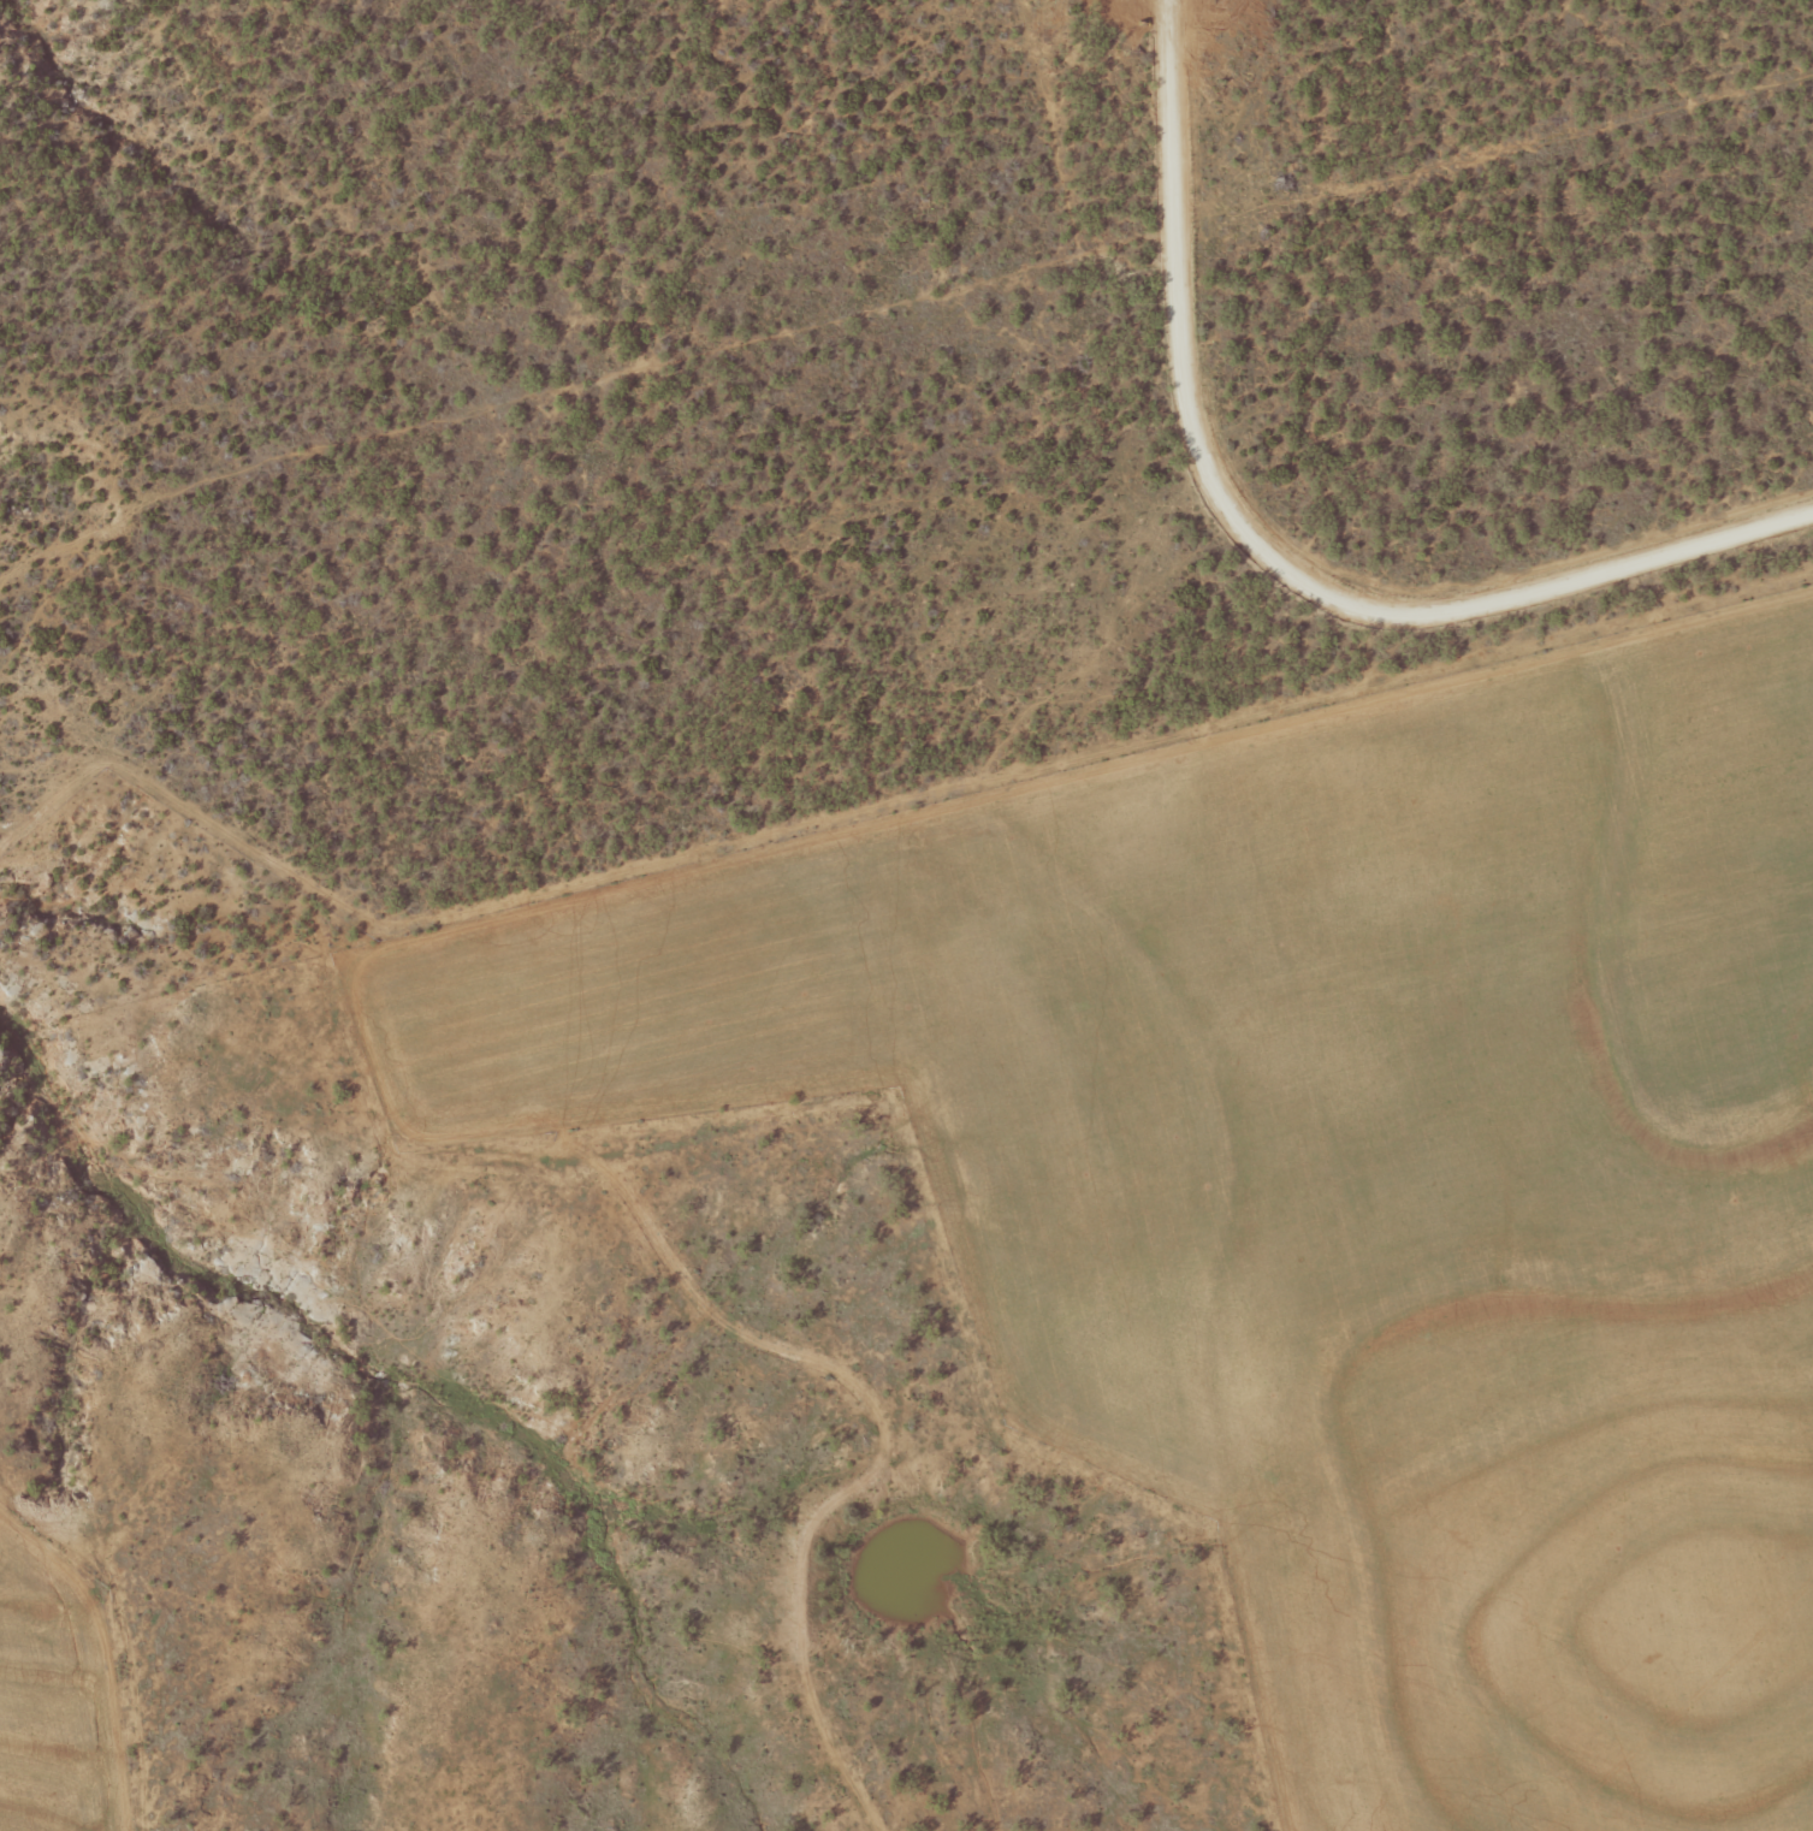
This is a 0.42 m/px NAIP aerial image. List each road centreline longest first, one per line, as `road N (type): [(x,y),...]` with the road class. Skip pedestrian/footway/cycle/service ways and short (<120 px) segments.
road 1 (residential): [(1812,516),(1545,595),(1362,602),(1240,541),(1167,413),(1137,0)]
road 2 (residential): [(938,943),(988,1148),(1110,1525),(1220,1643),(1207,1777),(1227,1830)]

